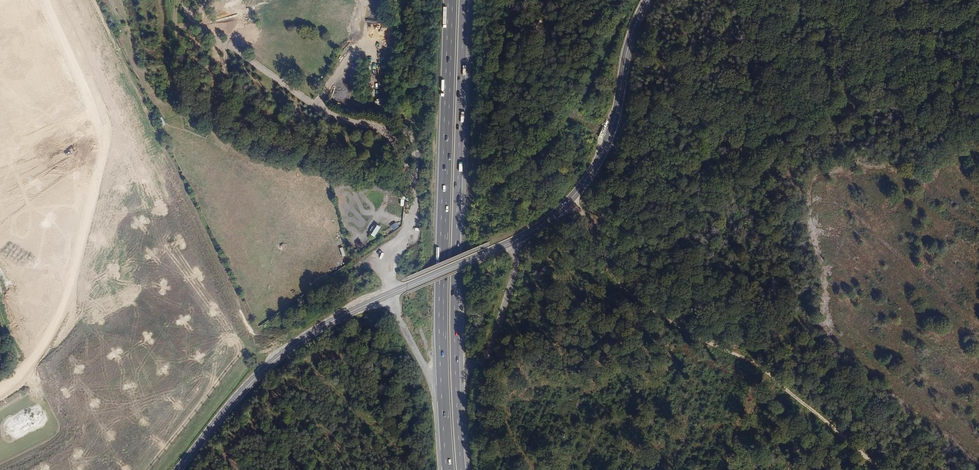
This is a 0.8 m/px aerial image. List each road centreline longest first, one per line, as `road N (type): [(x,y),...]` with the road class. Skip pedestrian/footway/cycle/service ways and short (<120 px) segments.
road 1 (primary): [(646,0),(609,137),(568,204),(521,239),(291,347),(253,379),(178,469)]
road 2 (motorway): [(461,469),(454,319),(464,0)]
road 3 (motorway): [(450,0),(441,345),(447,469)]
road 4 (track): [(914,469),(777,356),(661,297),(612,257),(593,218),(568,204)]
road 5 (track): [(275,360),(90,0)]
road 6 (track): [(169,155),(167,0)]

